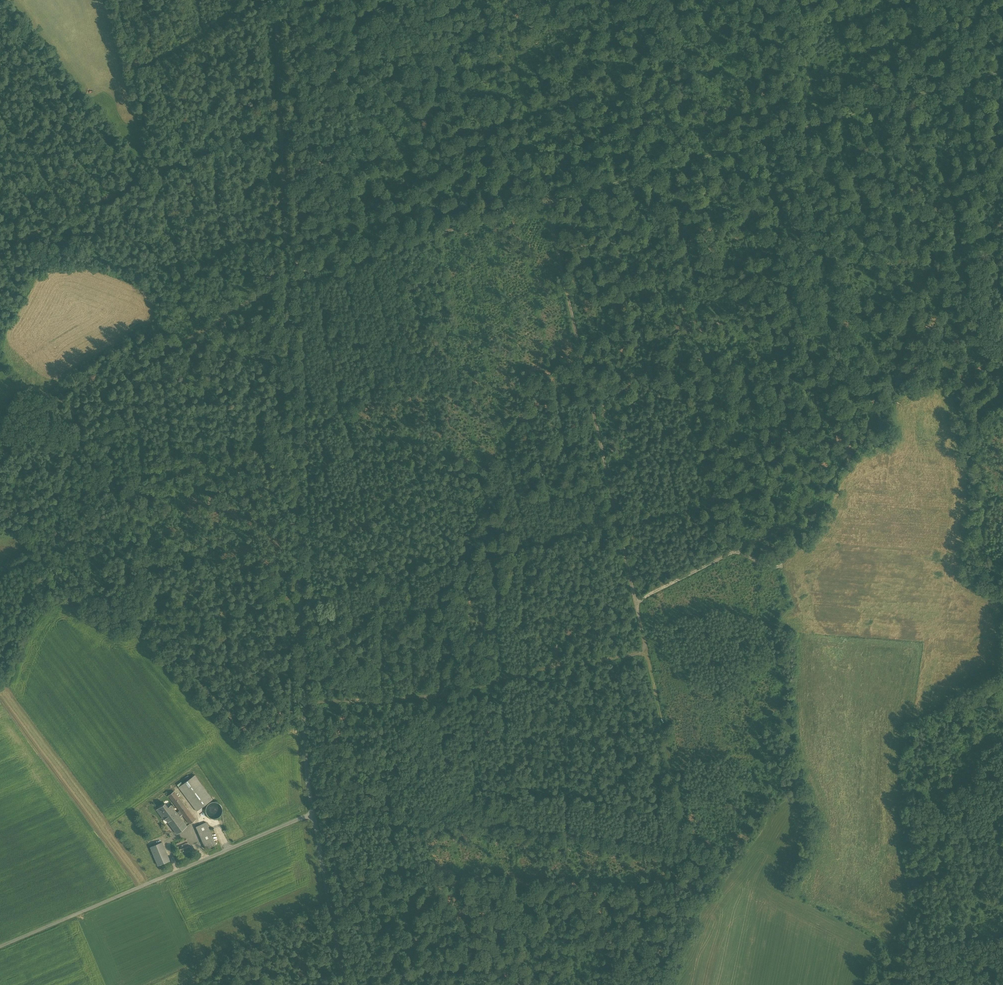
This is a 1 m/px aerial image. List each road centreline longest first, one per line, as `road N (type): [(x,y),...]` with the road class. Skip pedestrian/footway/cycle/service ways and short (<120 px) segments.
road 1 (track): [(498,0),(688,842),(683,854),(313,813)]
road 2 (track): [(1002,70),(287,277)]
road 3 (tertiary): [(287,277),(313,813)]
road 4 (track): [(281,124),(158,172),(133,76),(260,0)]
road 5 (track): [(787,0),(880,367)]
road 6 (track): [(303,701),(440,695),(645,653)]
road 7 (unclassified): [(313,813),(0,947)]
road 8 (track): [(0,452),(287,277)]
road 9 (tertiary): [(287,277),(275,0)]
road 10 (track): [(353,0),(364,254)]
road 11 (tertiary): [(313,813),(344,984)]
road 12 (track): [(629,984),(675,853)]

